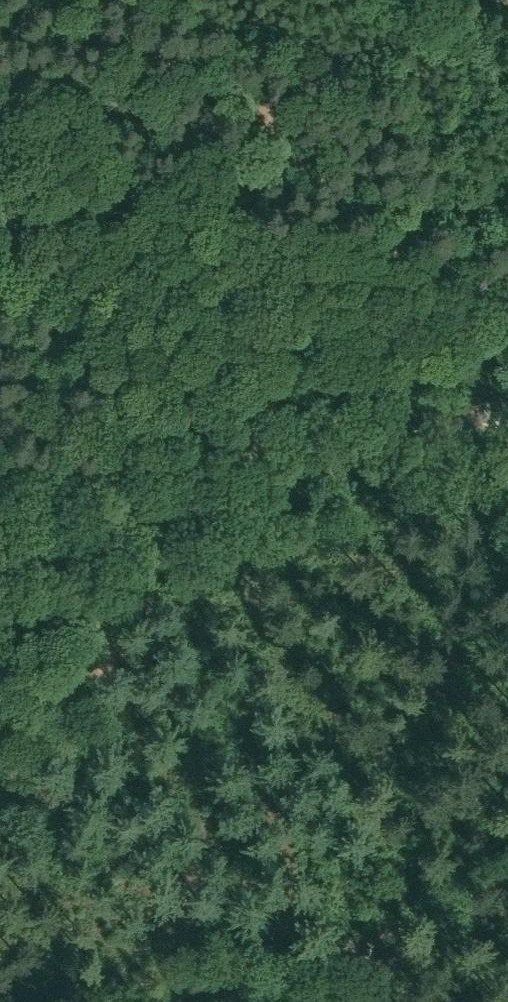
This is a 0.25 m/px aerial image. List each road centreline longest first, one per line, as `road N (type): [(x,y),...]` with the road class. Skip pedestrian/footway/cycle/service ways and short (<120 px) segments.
road 1 (residential): [(0,571),(507,407)]

